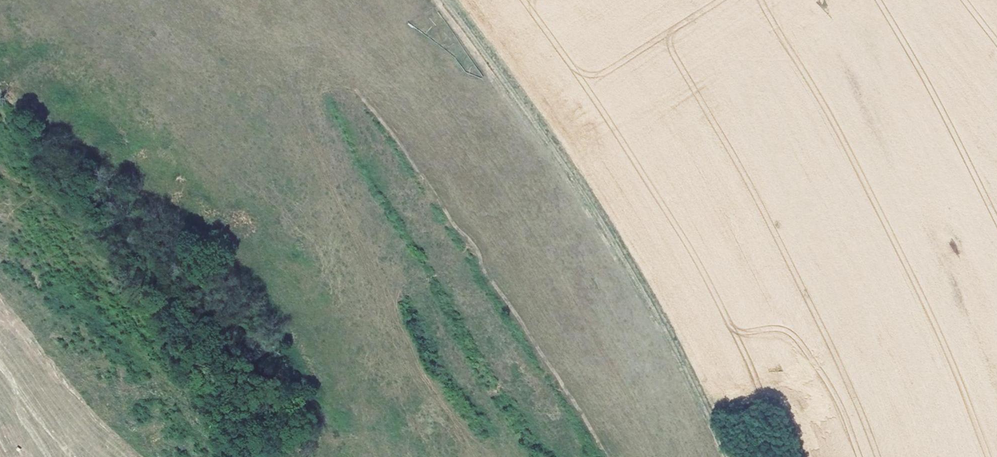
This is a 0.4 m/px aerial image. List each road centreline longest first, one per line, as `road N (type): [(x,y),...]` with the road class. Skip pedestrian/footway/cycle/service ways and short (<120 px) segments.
road 1 (track): [(452,0),(615,234),(732,456)]

